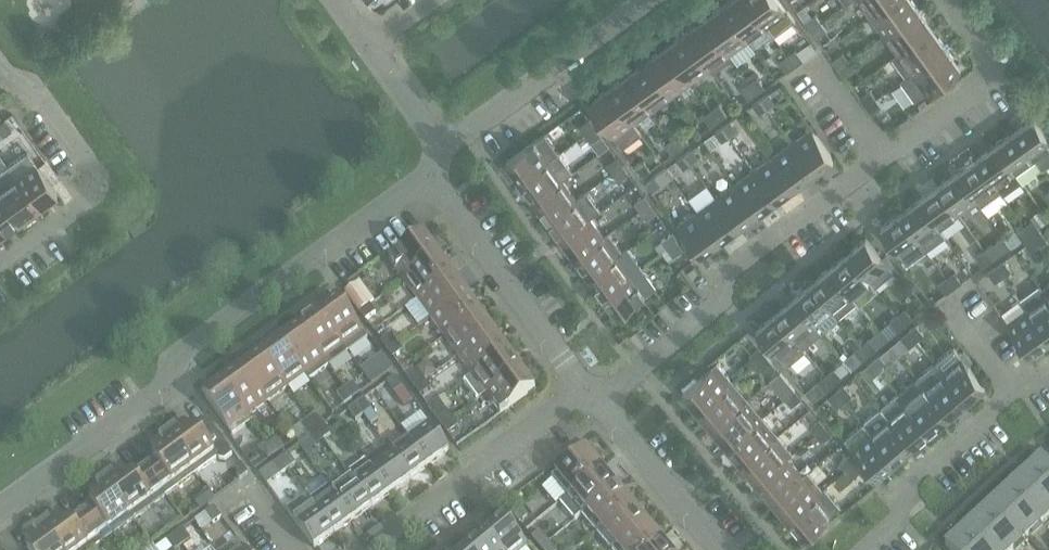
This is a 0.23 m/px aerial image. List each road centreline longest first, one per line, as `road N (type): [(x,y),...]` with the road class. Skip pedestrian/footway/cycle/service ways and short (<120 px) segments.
road 1 (residential): [(605,401),(723,312),(739,275),(1013,73),(956,0)]
road 2 (residential): [(0,509),(159,394),(191,346),(428,178)]
road 3 (residential): [(0,259),(103,183),(34,82),(0,66)]
road 4 (residential): [(367,549),(588,379)]
road 5 (residential): [(442,153),(655,0)]
road 6 (residential): [(588,379),(428,178)]
road 7 (residential): [(876,549),(913,515),(924,477),(1048,375)]
road 8 (residential): [(729,549),(605,401)]
road 9 (residential): [(442,153),(366,48)]

